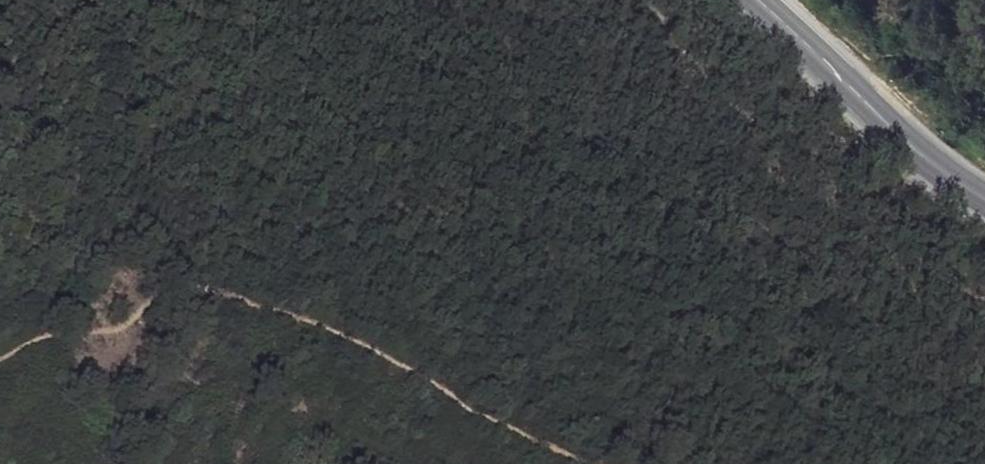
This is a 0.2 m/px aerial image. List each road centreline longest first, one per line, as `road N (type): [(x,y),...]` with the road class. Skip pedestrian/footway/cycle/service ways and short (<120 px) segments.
road 1 (secondary): [(754,0),(954,182),(984,194)]

